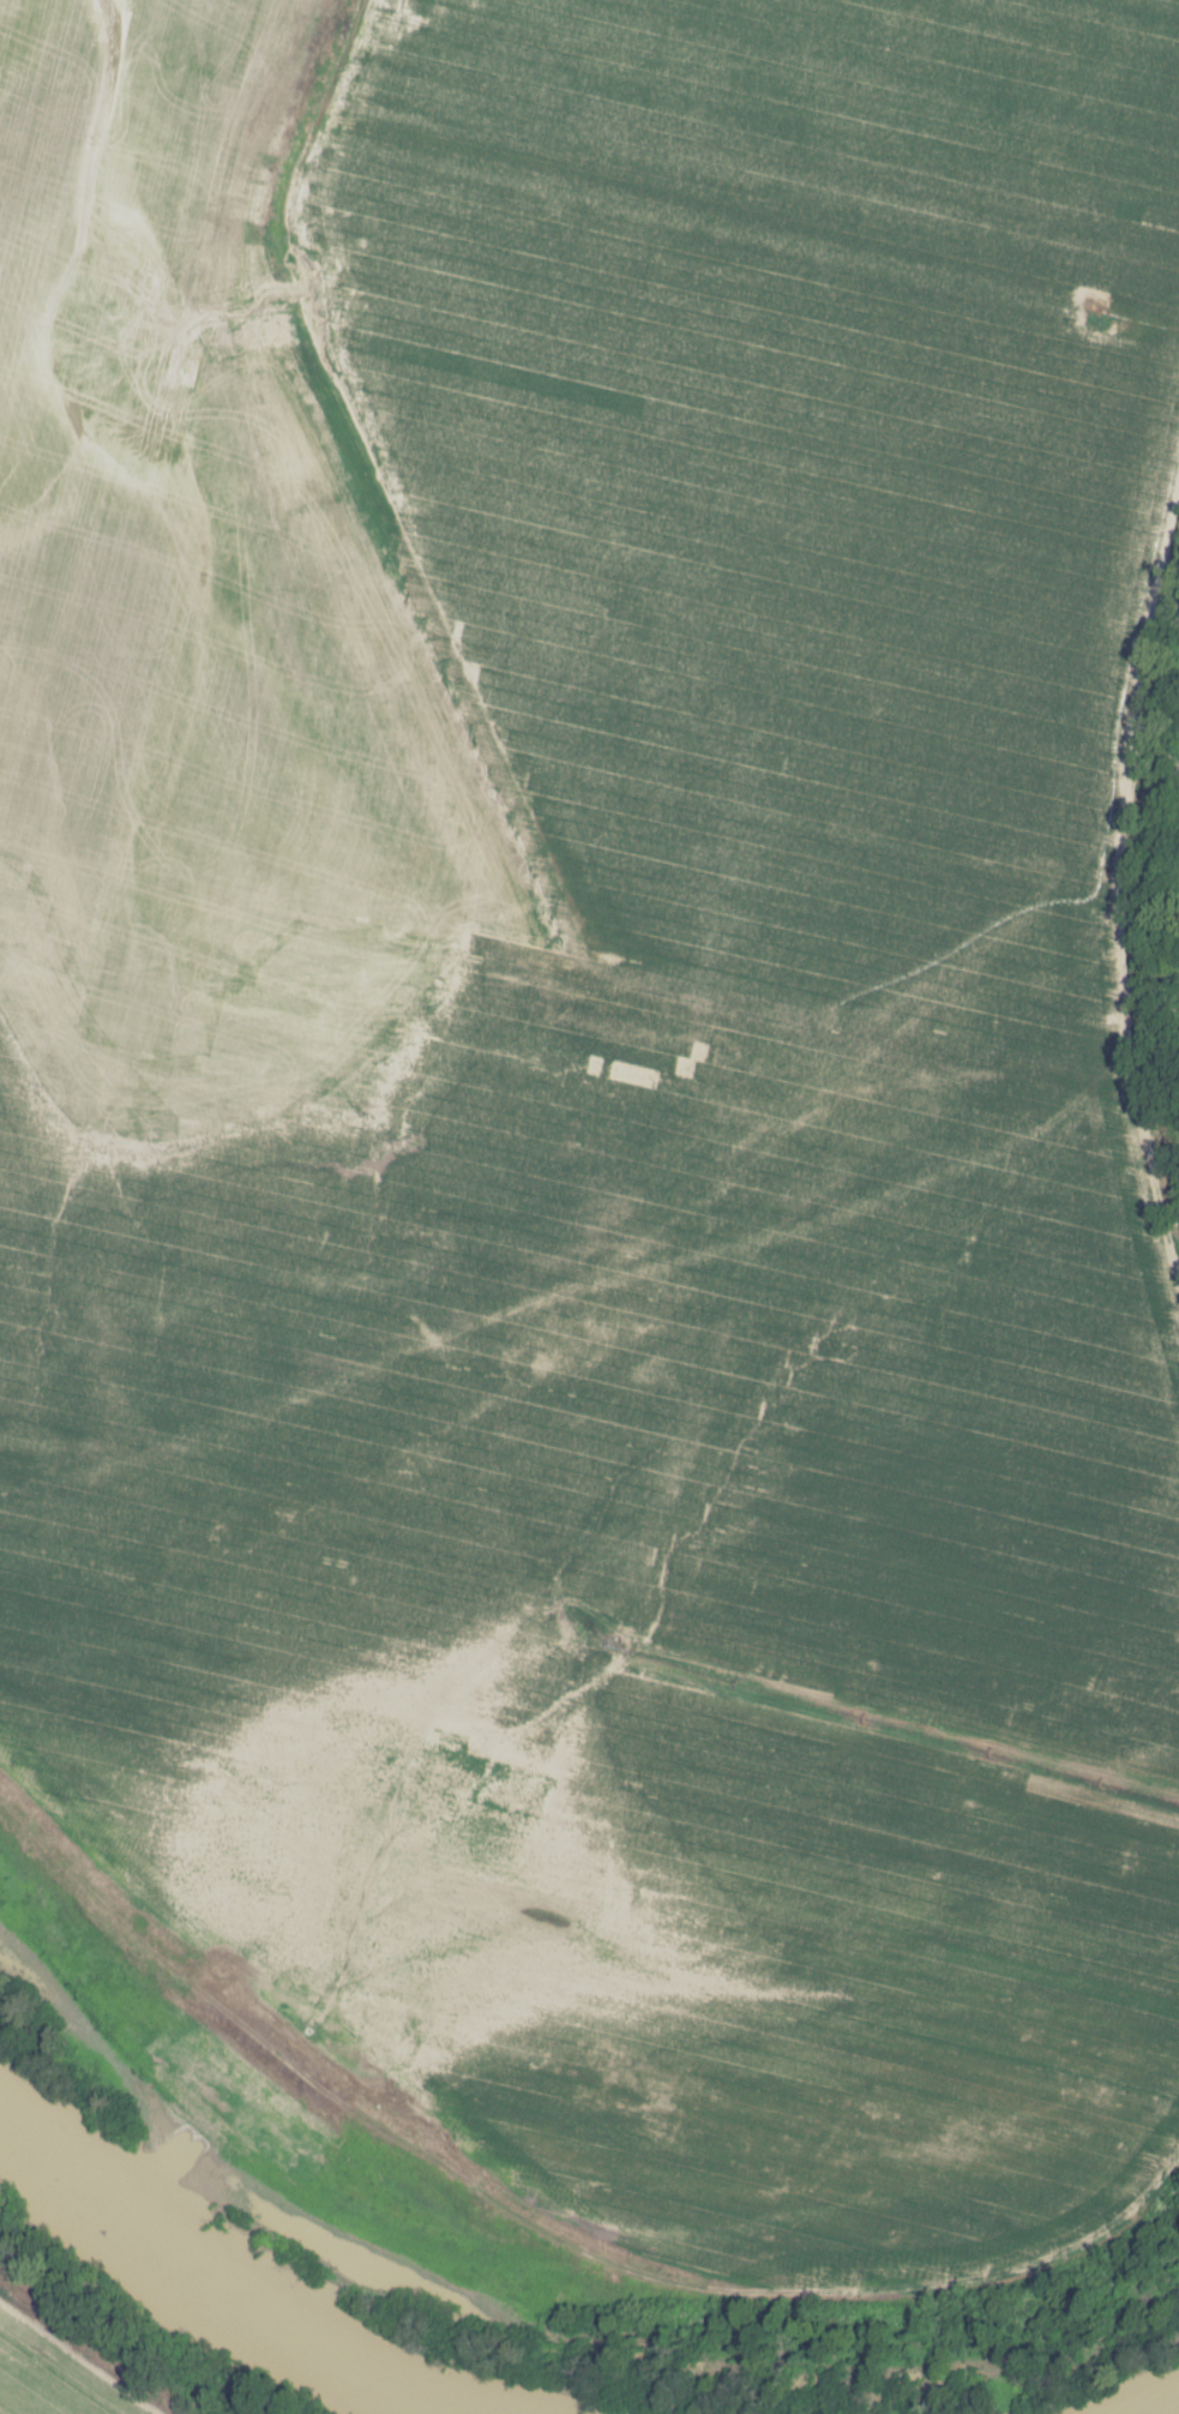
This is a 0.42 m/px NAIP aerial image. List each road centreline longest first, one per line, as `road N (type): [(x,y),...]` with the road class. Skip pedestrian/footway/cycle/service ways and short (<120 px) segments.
road 1 (track): [(359,0),(293,174),(281,250),(309,350),(425,618),(587,948),(619,971),(866,1032),(967,950),(1057,896),(1088,855),(1113,630),(1178,444)]
road 2 (track): [(866,1032),(721,1161),(551,1278),(0,1502)]

